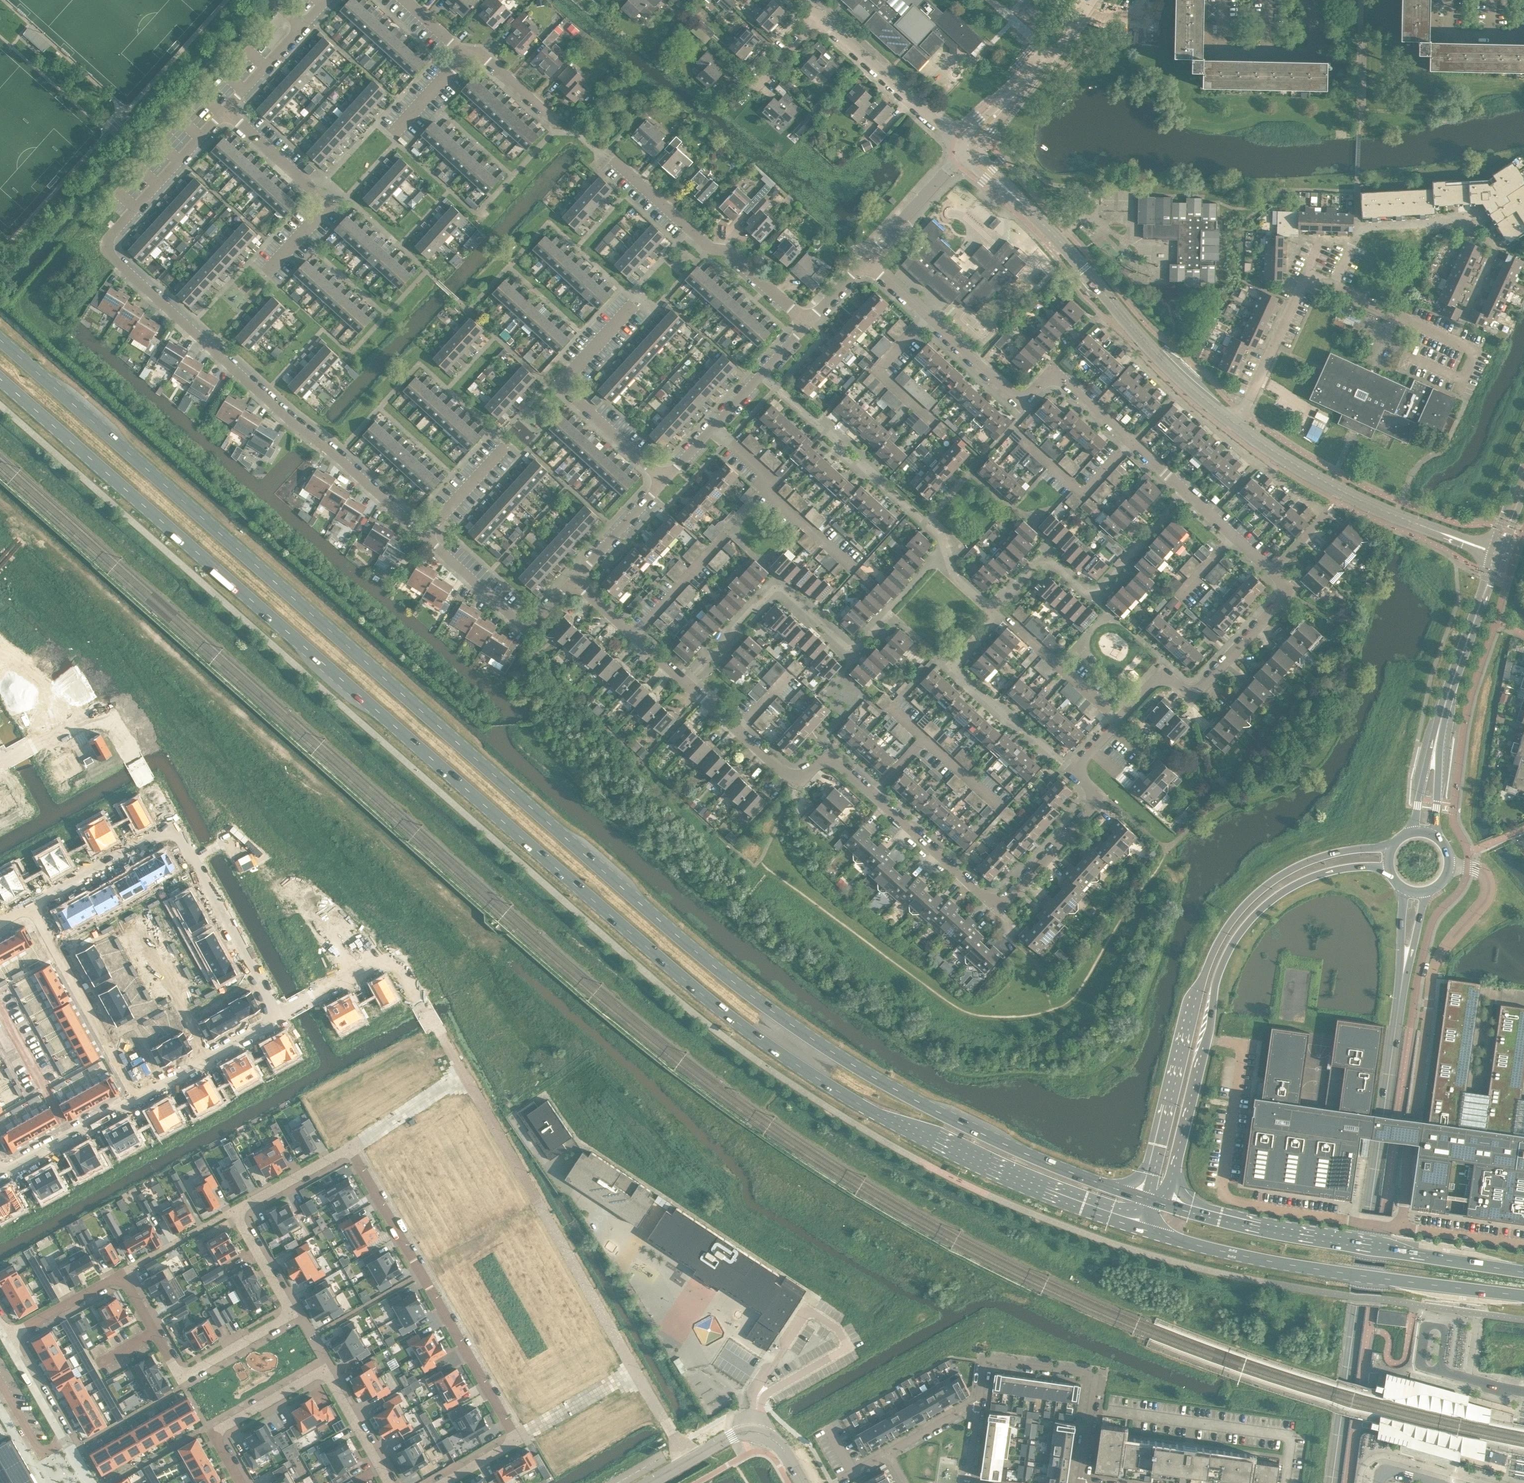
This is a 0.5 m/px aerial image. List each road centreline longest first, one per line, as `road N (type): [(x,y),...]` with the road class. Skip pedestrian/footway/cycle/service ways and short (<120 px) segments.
road 1 (primary): [(0,378),(736,1021),(870,1110),(965,1161),(1145,1230)]
road 2 (primary): [(1142,1197),(951,1118),(757,1000),(0,347)]
road 3 (residential): [(421,531),(109,251),(112,231),(229,109)]
road 4 (tertiary): [(1331,1482),(1403,977)]
road 5 (tertiary): [(1394,846),(1296,865),(1231,916),(1192,1005),(1142,1197)]
road 6 (tertiary): [(1165,1203),(1216,986),(1248,922),(1310,880),(1390,869)]
road 7 (residential): [(1052,372),(1099,321),(1175,395),(1322,513),(1273,570)]
road 8 (unclassified): [(1449,867),(1480,870),(1490,886),(1434,966),(1401,1227)]
road 9 (primary): [(1145,1230),(1308,1267),(1523,1295)]
road 10 (unclassified): [(971,148),(1174,368),(1236,423)]
road 11 (primary): [(1523,1271),(1165,1203)]
road 12 (residential): [(638,1375),(465,1075)]
road 13 (residential): [(518,1441),(351,1148)]
road 14 (unclassified): [(1236,423),(1341,490),(1497,554)]
road 15 (residential): [(689,686),(772,590),(786,590),(848,643),(860,641),(887,611)]
road 16 (residential): [(995,609),(1042,556),(1097,591),(1186,493)]
road 17 (residential): [(1052,372),(1022,403),(864,257)]
road 18 (residential): [(1118,718),(1162,673),(1196,691),(1283,592),(1273,570)]
road 19 (residential): [(807,320),(610,157)]
road 20 (residential): [(391,1482),(326,1371),(217,1435)]
road 21 (residential): [(465,1075),(396,971),(351,981),(277,1020)]
road 22 (residential): [(873,794),(826,752),(797,785),(689,686)]
road 23 (residential): [(173,832),(105,715),(0,762)]
road 24 (residential): [(664,481),(566,383),(637,300)]
road 25 (residential): [(183,1376),(293,1313),(235,1213)]
road 26 (residential): [(1071,773),(951,668),(999,613)]
road 27 (residential): [(262,273),(323,209),(314,190),(229,109)]
road 28 (residential): [(33,908),(138,1098)]
road 29 (residential): [(277,1020),(173,832)]
road 30 (residential): [(857,569),(770,491),(766,475),(710,424)]
road 31 (residential): [(971,148),(820,15)]
road 32 (tertiary): [(1438,735),(1497,554)]
road 33 (residential): [(998,907),(1099,798),(1071,773)]
road 34 (residential): [(1186,493),(1052,372)]
road 35 (residential): [(998,907),(873,794)]
road 36 (residential): [(89,1482),(7,1338)]
road 37 (residential): [(882,483),(761,370)]
road 38 (residential): [(1236,423),(1305,274)]
road 39 (residential): [(277,1020),(138,1098)]
road 40 (residential): [(173,832),(33,908)]
road 41 (residential): [(1118,718),(999,613)]
road 42 (residential): [(1477,349),(1334,286)]
road 43 (residential): [(138,1098),(1,1172)]
road 44 (residential): [(632,636),(738,522)]
road 45 (residential): [(1096,1378),(984,1362),(979,1404)]
road 46 (residential): [(864,257),(971,148)]
road 47 (residential): [(229,109),(327,0)]
road 48 (tertiary): [(802,1482),(779,1445),(758,1433),(736,1434),(687,1461)]
road 49 (residential): [(525,629),(421,531)]
road 50 (residential): [(1479,221),(1358,226),(1351,244)]
road 51 (residential): [(979,1404),(886,1452),(903,1482)]
road 52 (residential): [(638,1375),(518,1441)]
road 53 (residential): [(571,580),(664,481)]
road 54 (residential): [(465,1075),(351,1148)]
road 55 (residential): [(351,1148),(235,1213)]
road 56 (residential): [(124,1275),(7,1338)]
road 57 (unclassified): [(971,148),(1048,50)]
road 58 (residential): [(421,531),(506,443)]

